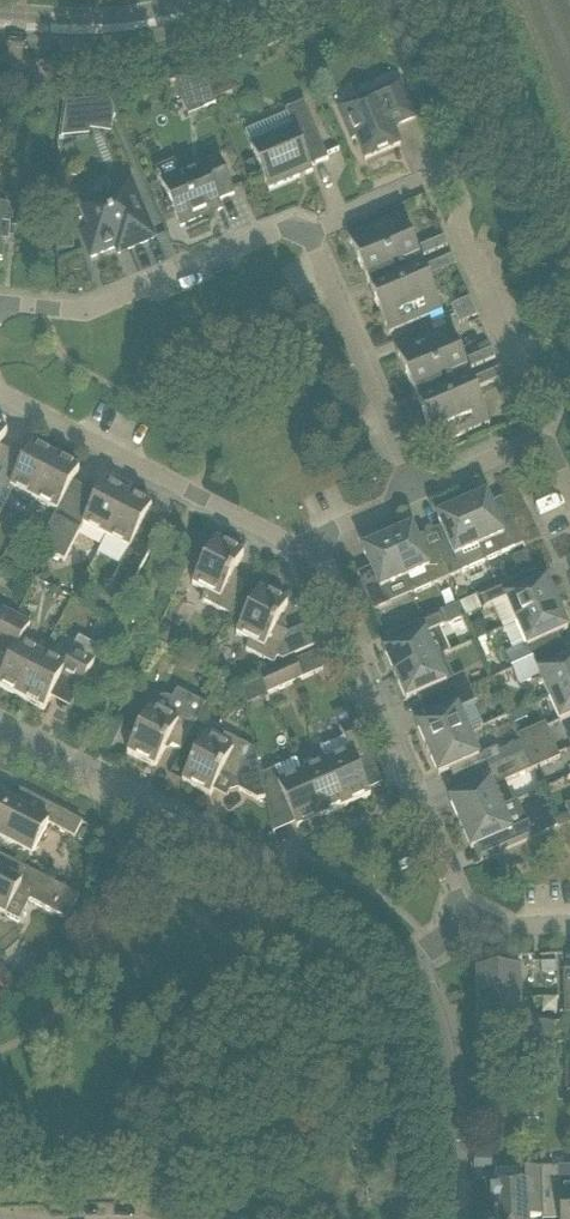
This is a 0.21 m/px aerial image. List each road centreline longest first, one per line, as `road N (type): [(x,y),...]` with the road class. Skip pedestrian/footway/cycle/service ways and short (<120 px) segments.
road 1 (residential): [(404,966),(335,911),(0,737)]
road 2 (residential): [(537,452),(556,406),(550,389),(519,371),(460,227),(457,184),(435,181),(308,237)]
road 3 (residential): [(469,925),(346,644),(349,618),(314,538)]
road 4 (residential): [(314,538),(293,545),(0,393)]
road 5 (residential): [(308,237),(282,232),(86,311),(0,304)]
road 6 (residential): [(417,492),(308,237)]
road 7 (residential): [(449,1218),(439,1043),(404,966)]
road 8 (secondary): [(0,36),(107,42),(169,30),(247,0)]
road 9 (secondary): [(199,0),(106,18),(0,11)]
road 10 (residential): [(537,452),(510,452),(417,492)]

